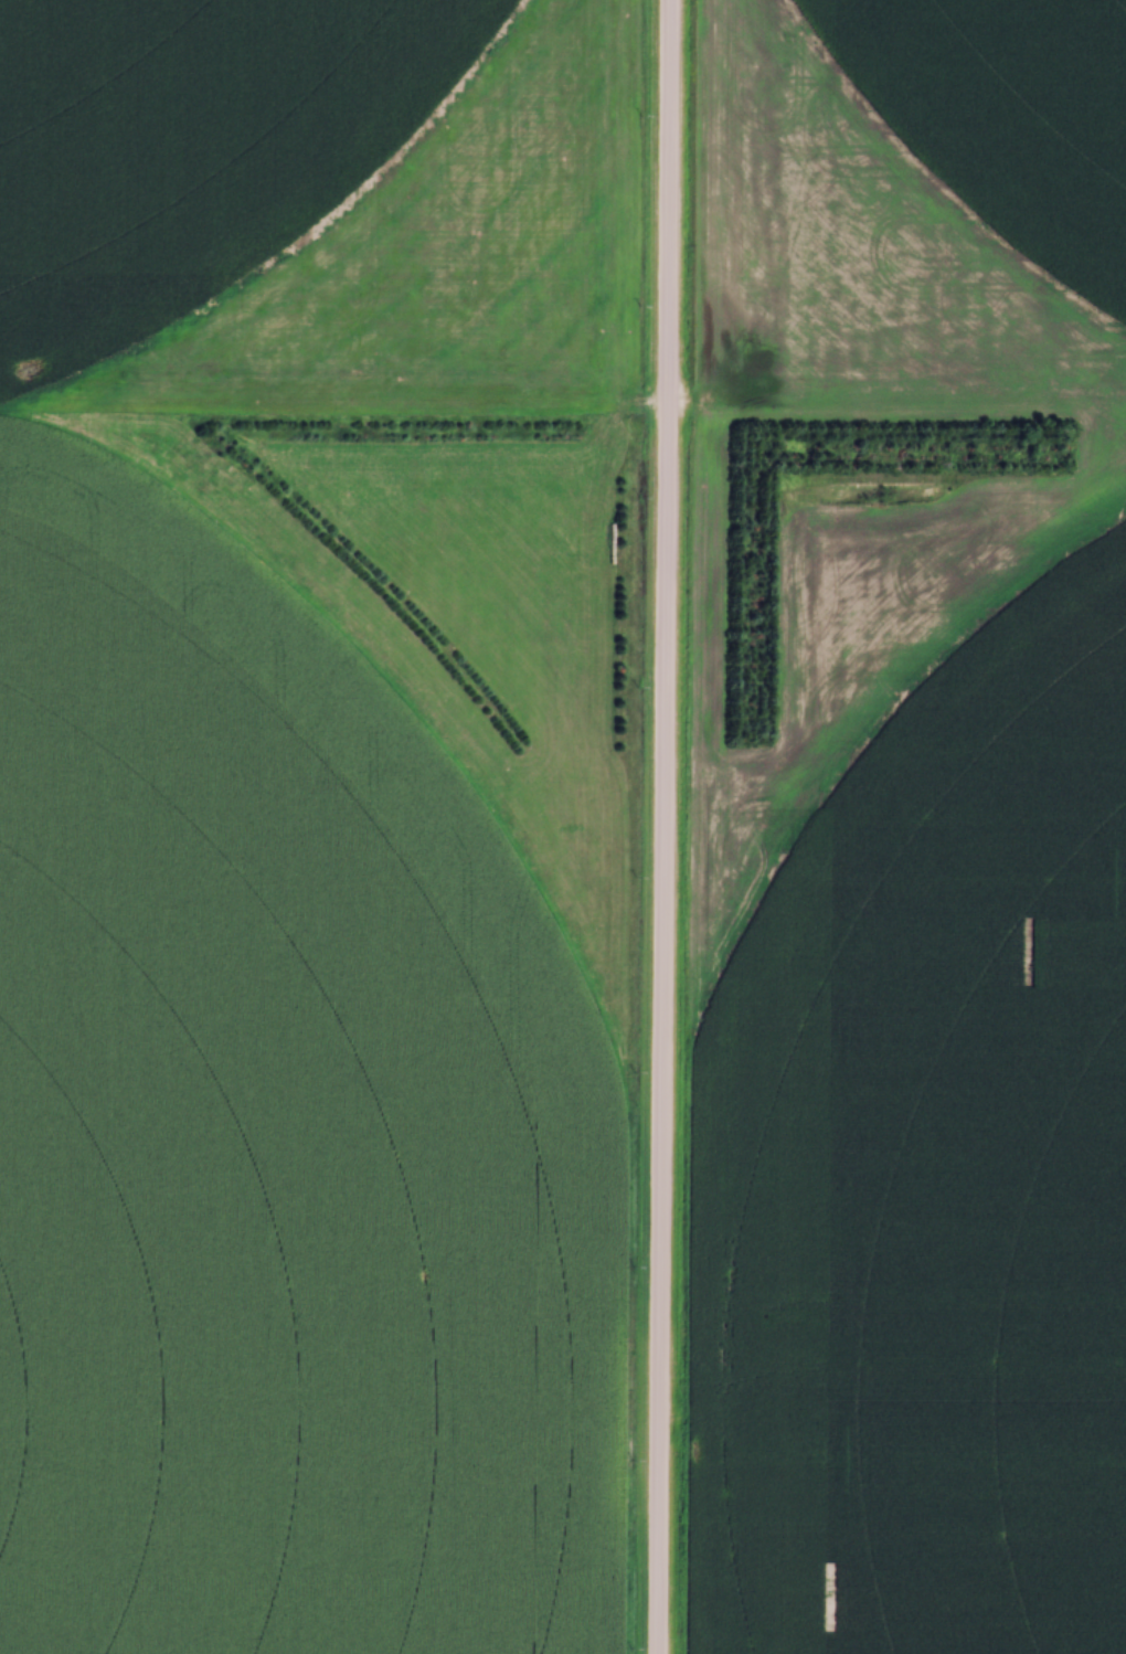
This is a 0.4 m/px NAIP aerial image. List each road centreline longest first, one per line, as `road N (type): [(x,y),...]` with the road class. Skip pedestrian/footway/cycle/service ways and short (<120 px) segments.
road 1 (tertiary): [(659,1653),(669,0)]

